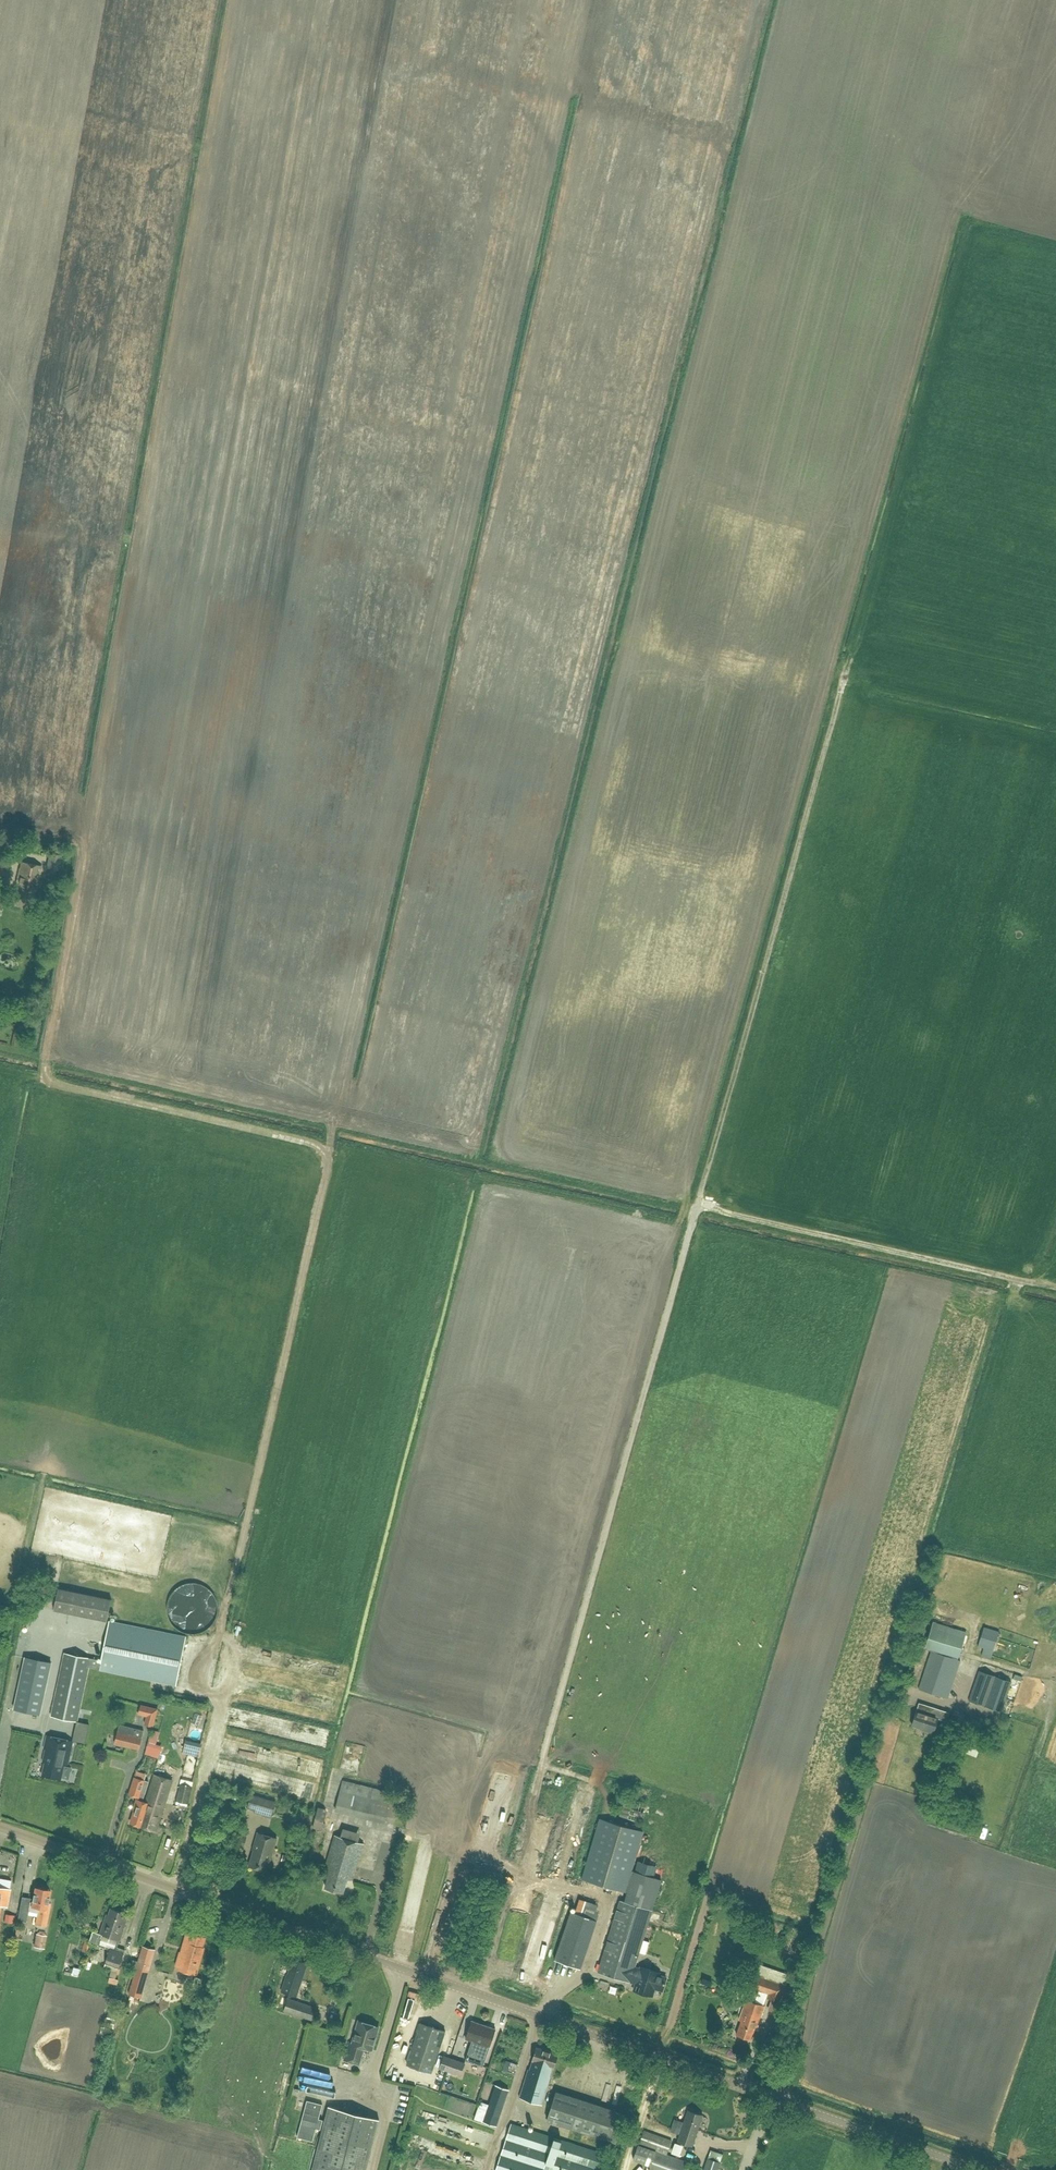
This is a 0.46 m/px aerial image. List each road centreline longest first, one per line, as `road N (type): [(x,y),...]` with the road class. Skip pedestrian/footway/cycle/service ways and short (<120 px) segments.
road 1 (track): [(474,1993),(698,1204),(1055,1287)]
road 2 (tertiary): [(980,2169),(0,1828)]
road 3 (track): [(223,1635),(328,1158),(324,1149),(49,1083),(45,1068)]
road 4 (track): [(698,1204),(847,665)]

